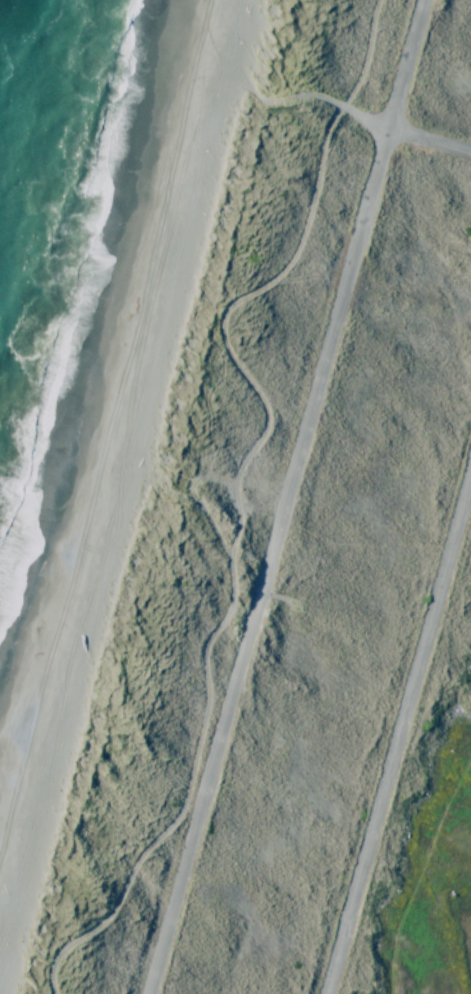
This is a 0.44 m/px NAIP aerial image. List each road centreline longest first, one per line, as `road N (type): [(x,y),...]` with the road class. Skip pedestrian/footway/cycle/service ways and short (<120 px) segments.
road 1 (track): [(48,993),(50,956),(105,918),(139,853),(180,813),(208,699),(199,657),(230,611),(231,482),(265,423),(218,346),(218,317),(294,256),(324,129),(365,60),(375,0)]
road 2 (residential): [(153,993),(427,0)]
road 3 (residential): [(470,487),(331,993)]

